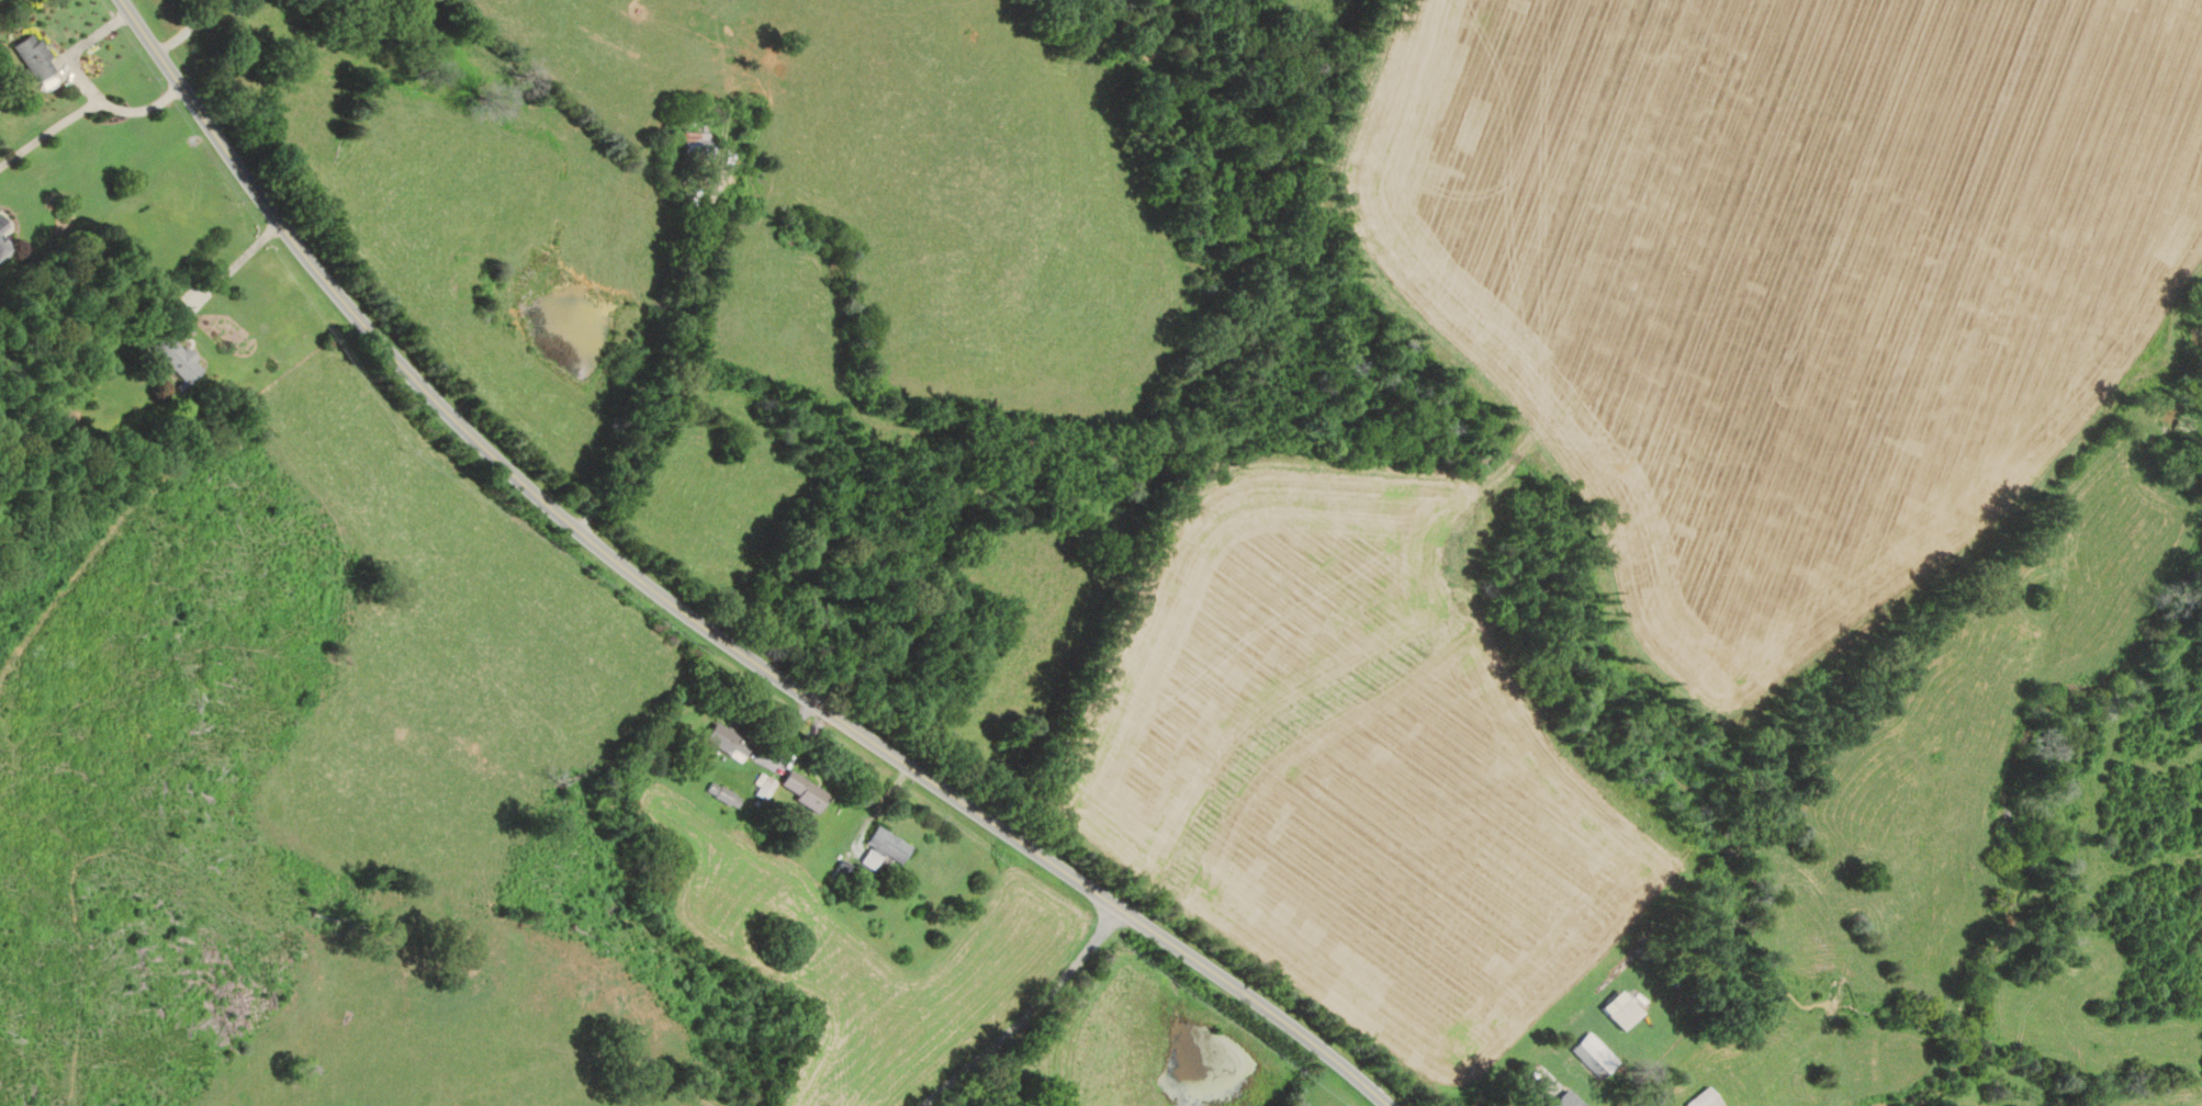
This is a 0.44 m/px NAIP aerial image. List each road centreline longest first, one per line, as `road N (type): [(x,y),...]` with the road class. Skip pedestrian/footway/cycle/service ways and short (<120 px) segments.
road 1 (residential): [(1384,1105),(1276,1012),(906,765),(581,524),(475,428),(357,301),(261,189),(130,0)]
road 2 (residential): [(581,524),(676,335),(708,167)]
road 3 (residential): [(924,1105),(1117,907)]

